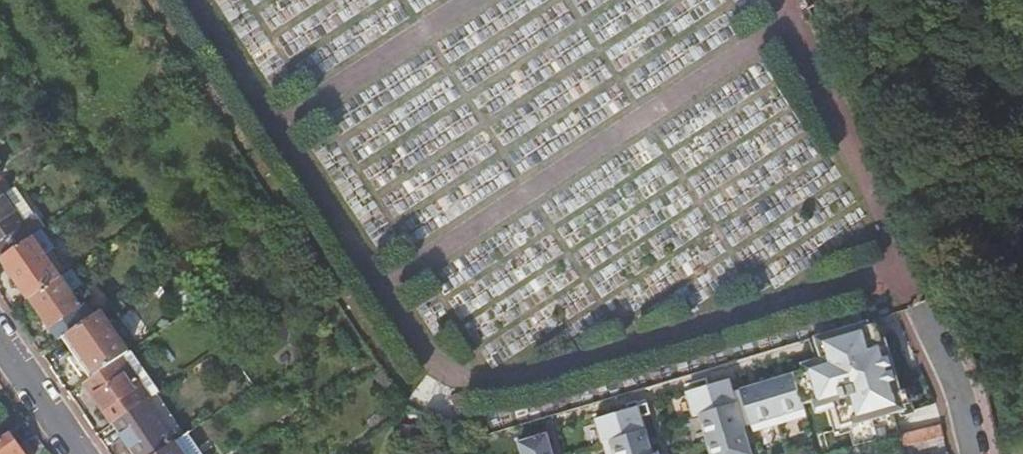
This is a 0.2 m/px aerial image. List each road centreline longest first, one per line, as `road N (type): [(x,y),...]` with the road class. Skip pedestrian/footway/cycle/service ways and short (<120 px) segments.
road 1 (residential): [(979,453),(924,301)]
road 2 (residential): [(80,453),(0,338)]

